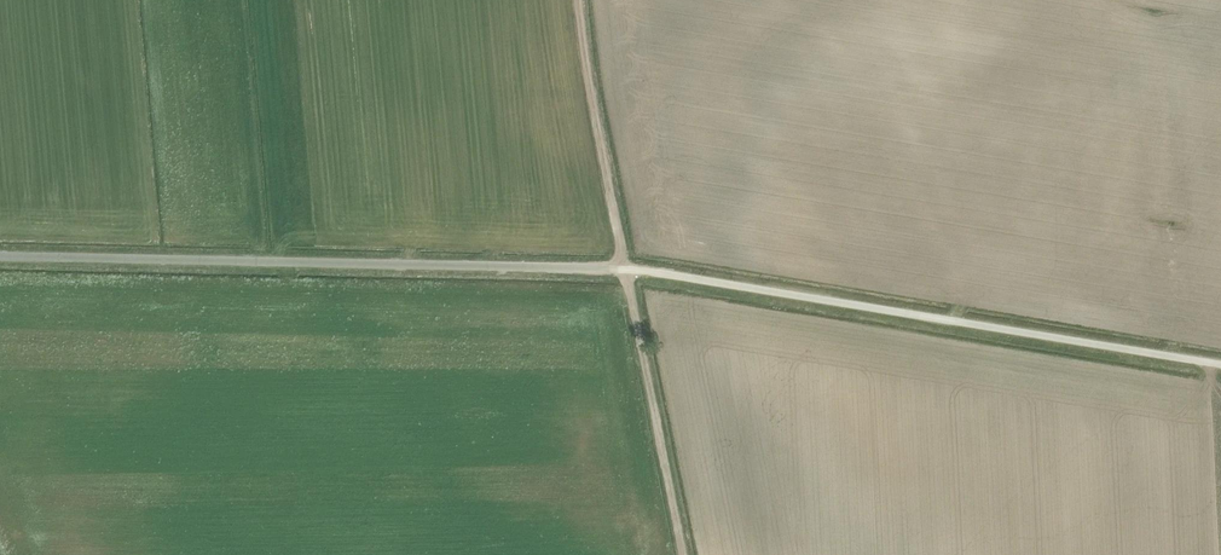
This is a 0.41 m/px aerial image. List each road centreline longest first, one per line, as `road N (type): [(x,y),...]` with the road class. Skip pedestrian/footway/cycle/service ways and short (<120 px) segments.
road 1 (unclassified): [(1220,364),(647,270),(0,255)]
road 2 (track): [(624,268),(683,554)]
road 3 (track): [(624,268),(577,0)]

